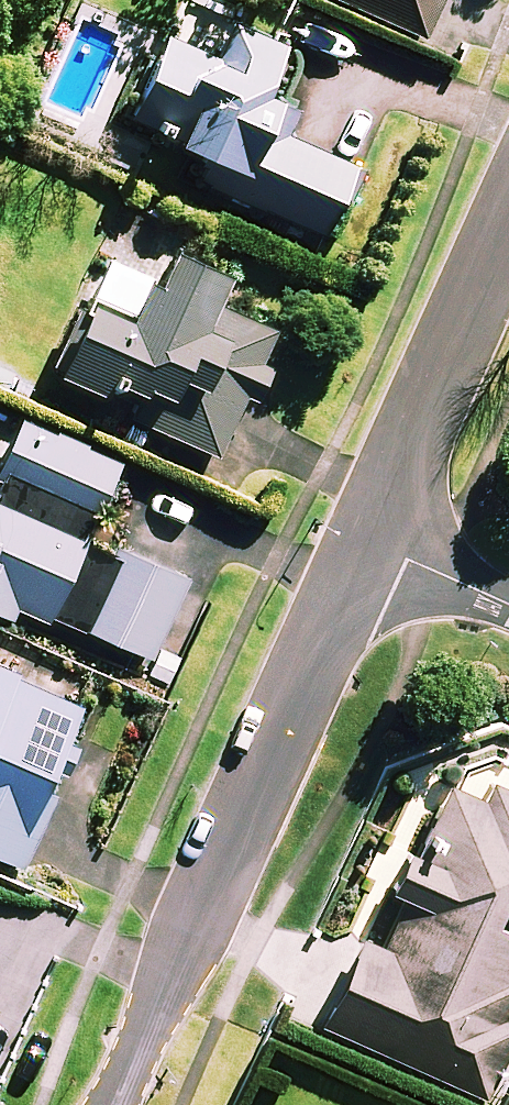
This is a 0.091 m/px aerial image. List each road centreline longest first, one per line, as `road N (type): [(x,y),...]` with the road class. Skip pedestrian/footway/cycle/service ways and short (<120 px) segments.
road 1 (residential): [(370,543),(117,1104)]
road 2 (residential): [(508,243),(370,543)]
road 3 (residential): [(508,605),(370,543)]

